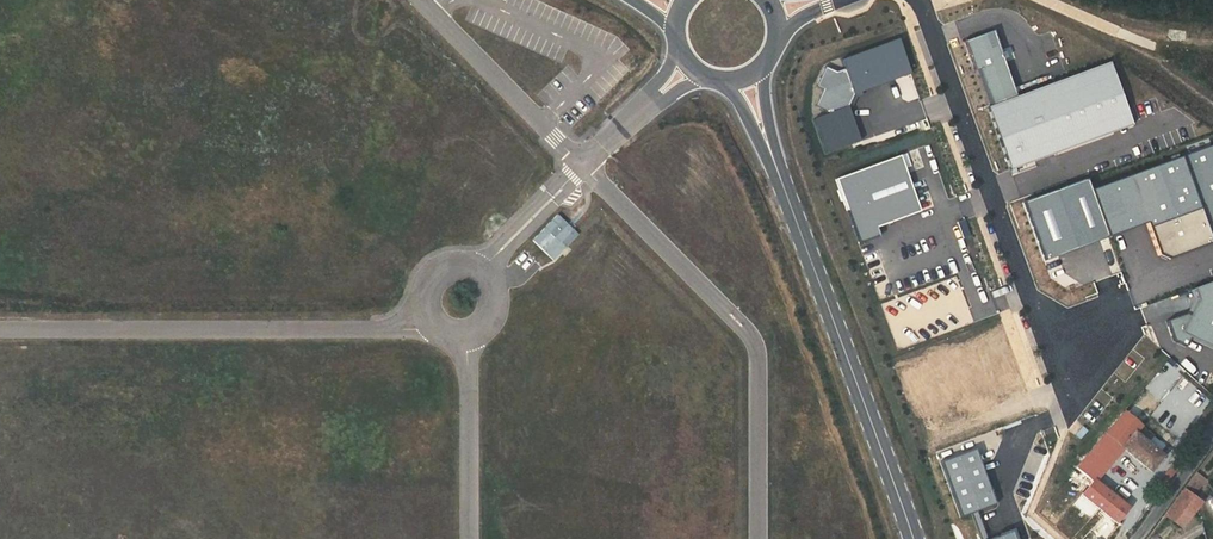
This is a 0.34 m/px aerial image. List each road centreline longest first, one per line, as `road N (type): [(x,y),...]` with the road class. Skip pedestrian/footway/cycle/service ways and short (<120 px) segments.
road 1 (primary): [(766,138),(915,538)]
road 2 (unclassified): [(916,0),(1037,310),(1089,355)]
road 3 (unclassified): [(1212,431),(1135,538)]

